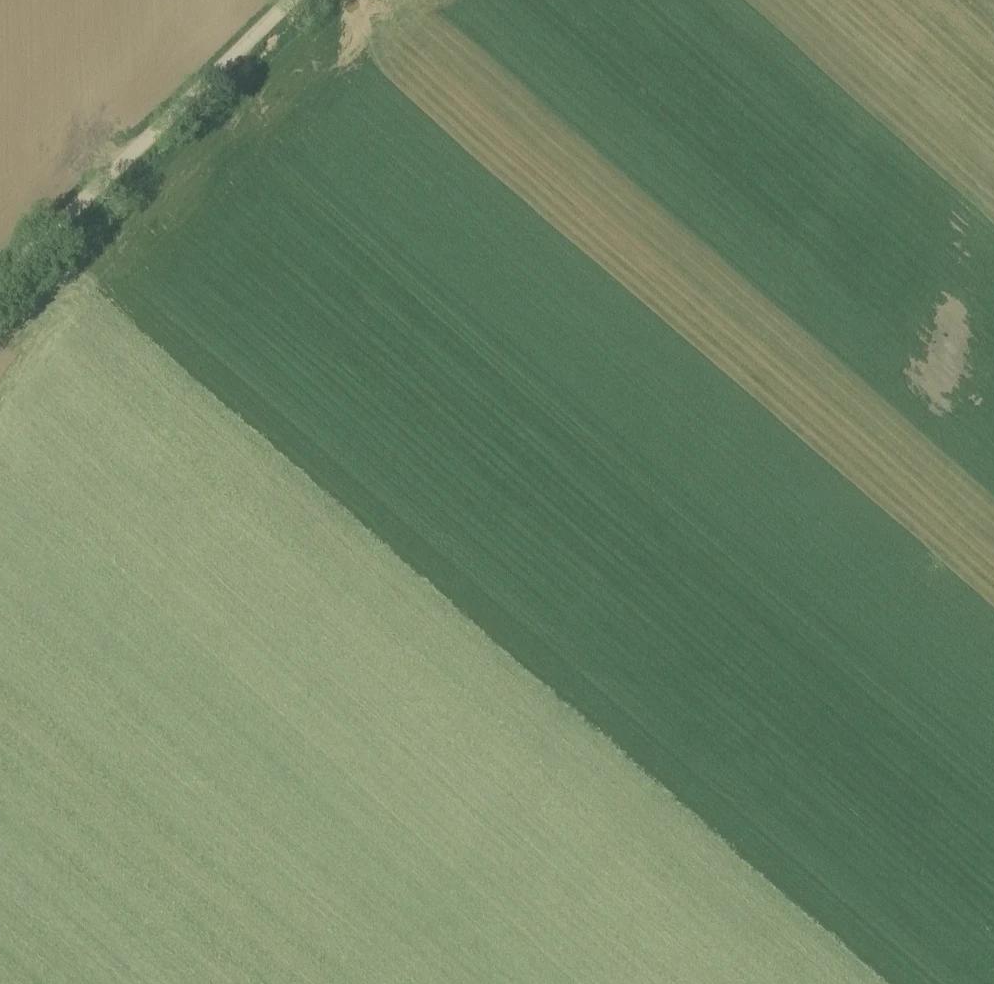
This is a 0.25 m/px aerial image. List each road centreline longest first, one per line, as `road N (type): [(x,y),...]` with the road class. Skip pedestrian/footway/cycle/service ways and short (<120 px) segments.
road 1 (unclassified): [(300,0),(0,299)]

